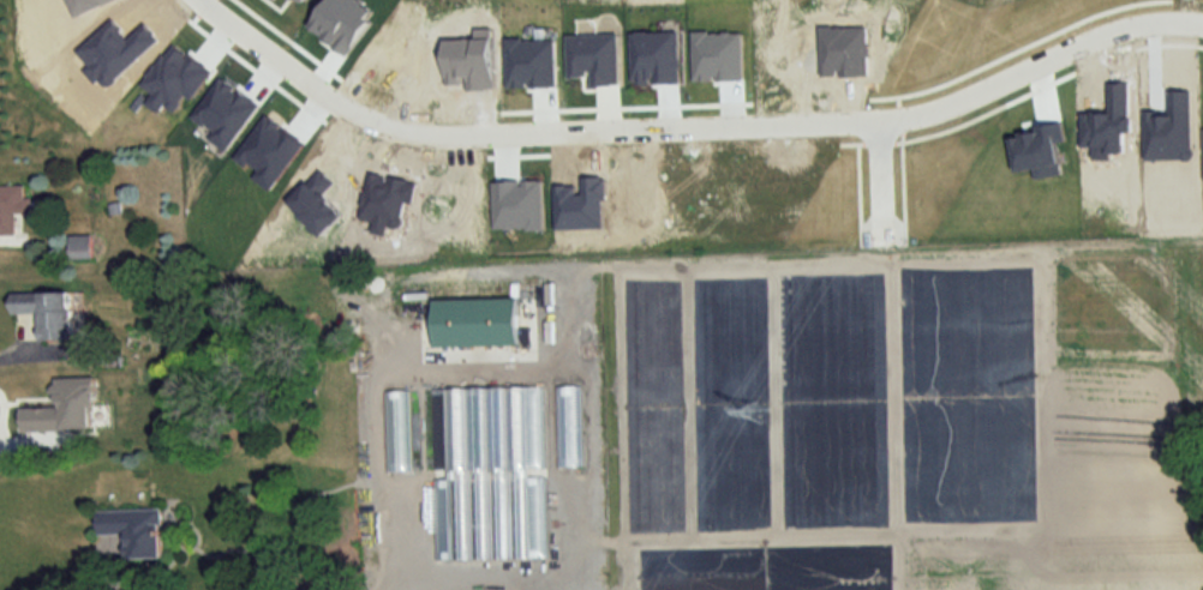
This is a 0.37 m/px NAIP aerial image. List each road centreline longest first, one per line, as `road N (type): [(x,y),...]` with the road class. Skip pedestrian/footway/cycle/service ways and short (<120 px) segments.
road 1 (residential): [(203,0),(357,118),(442,134),(861,122),(929,110),(1150,22),(1202,26)]

